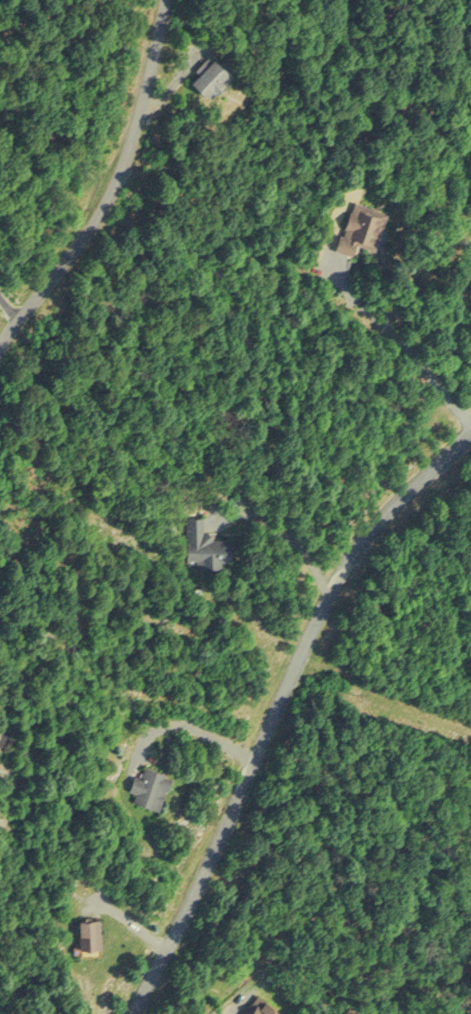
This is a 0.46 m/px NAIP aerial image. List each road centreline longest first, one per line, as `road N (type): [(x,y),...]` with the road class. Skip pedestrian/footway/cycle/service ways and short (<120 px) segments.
road 1 (residential): [(129,1013),(340,566),(382,504),(470,416)]
road 2 (residential): [(162,0),(115,174),(0,332)]
road 3 (track): [(470,732),(298,656)]

